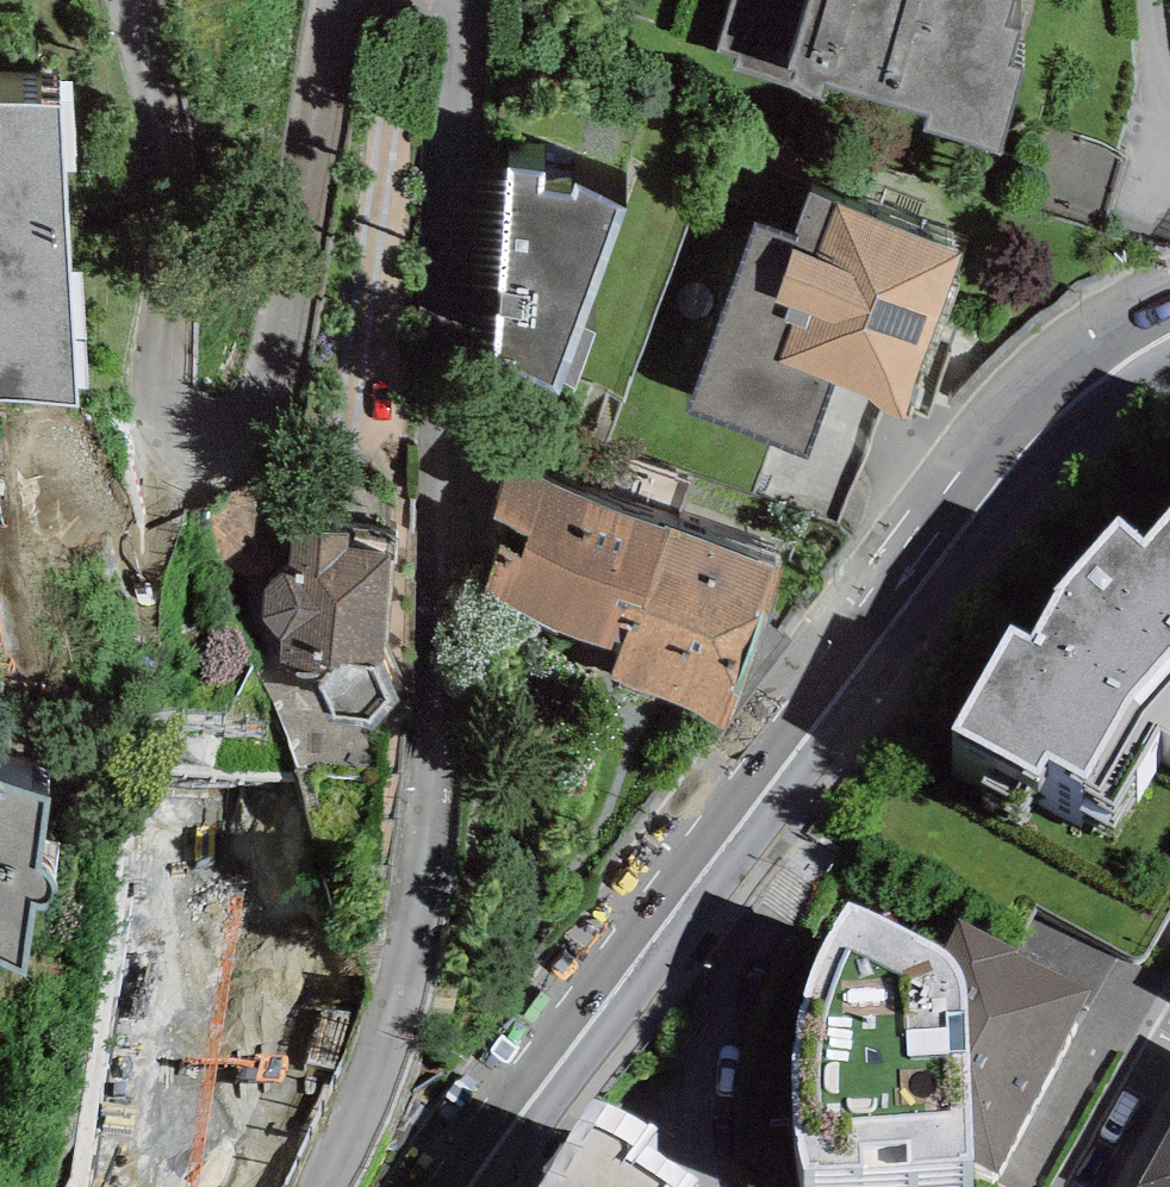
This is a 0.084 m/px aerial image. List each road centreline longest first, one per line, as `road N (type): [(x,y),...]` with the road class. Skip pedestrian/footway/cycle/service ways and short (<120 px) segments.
road 1 (residential): [(459,0),(477,31),(448,475),(441,878),(406,1033),(329,1186)]
road 2 (secondary): [(1169,317),(1023,429),(858,626),(442,1186)]
road 3 (residential): [(125,0),(150,185),(153,331),(176,335),(279,47),(305,0)]

